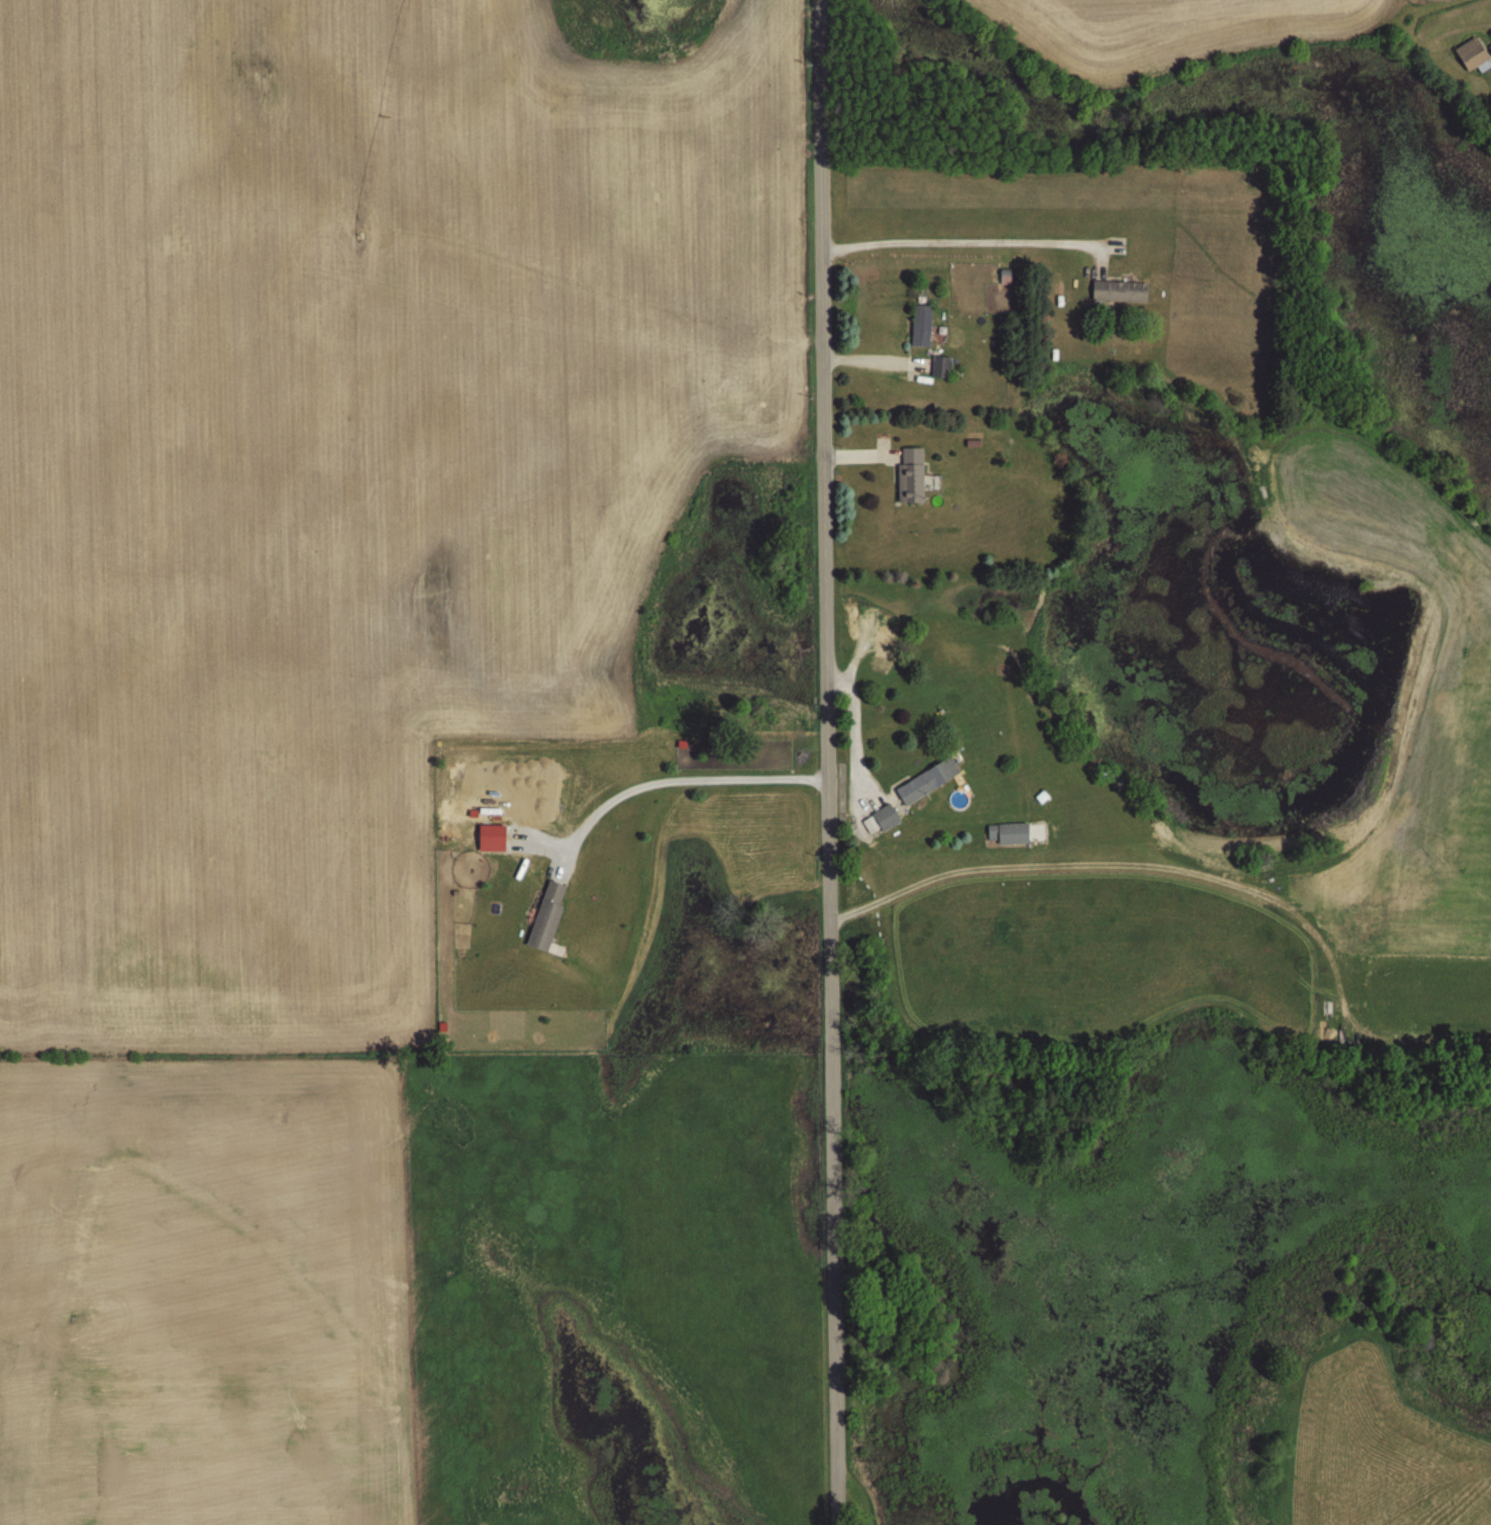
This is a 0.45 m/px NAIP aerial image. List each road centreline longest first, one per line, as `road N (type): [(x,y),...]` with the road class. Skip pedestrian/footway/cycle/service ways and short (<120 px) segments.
road 1 (tertiary): [(827,1524),(820,0)]

